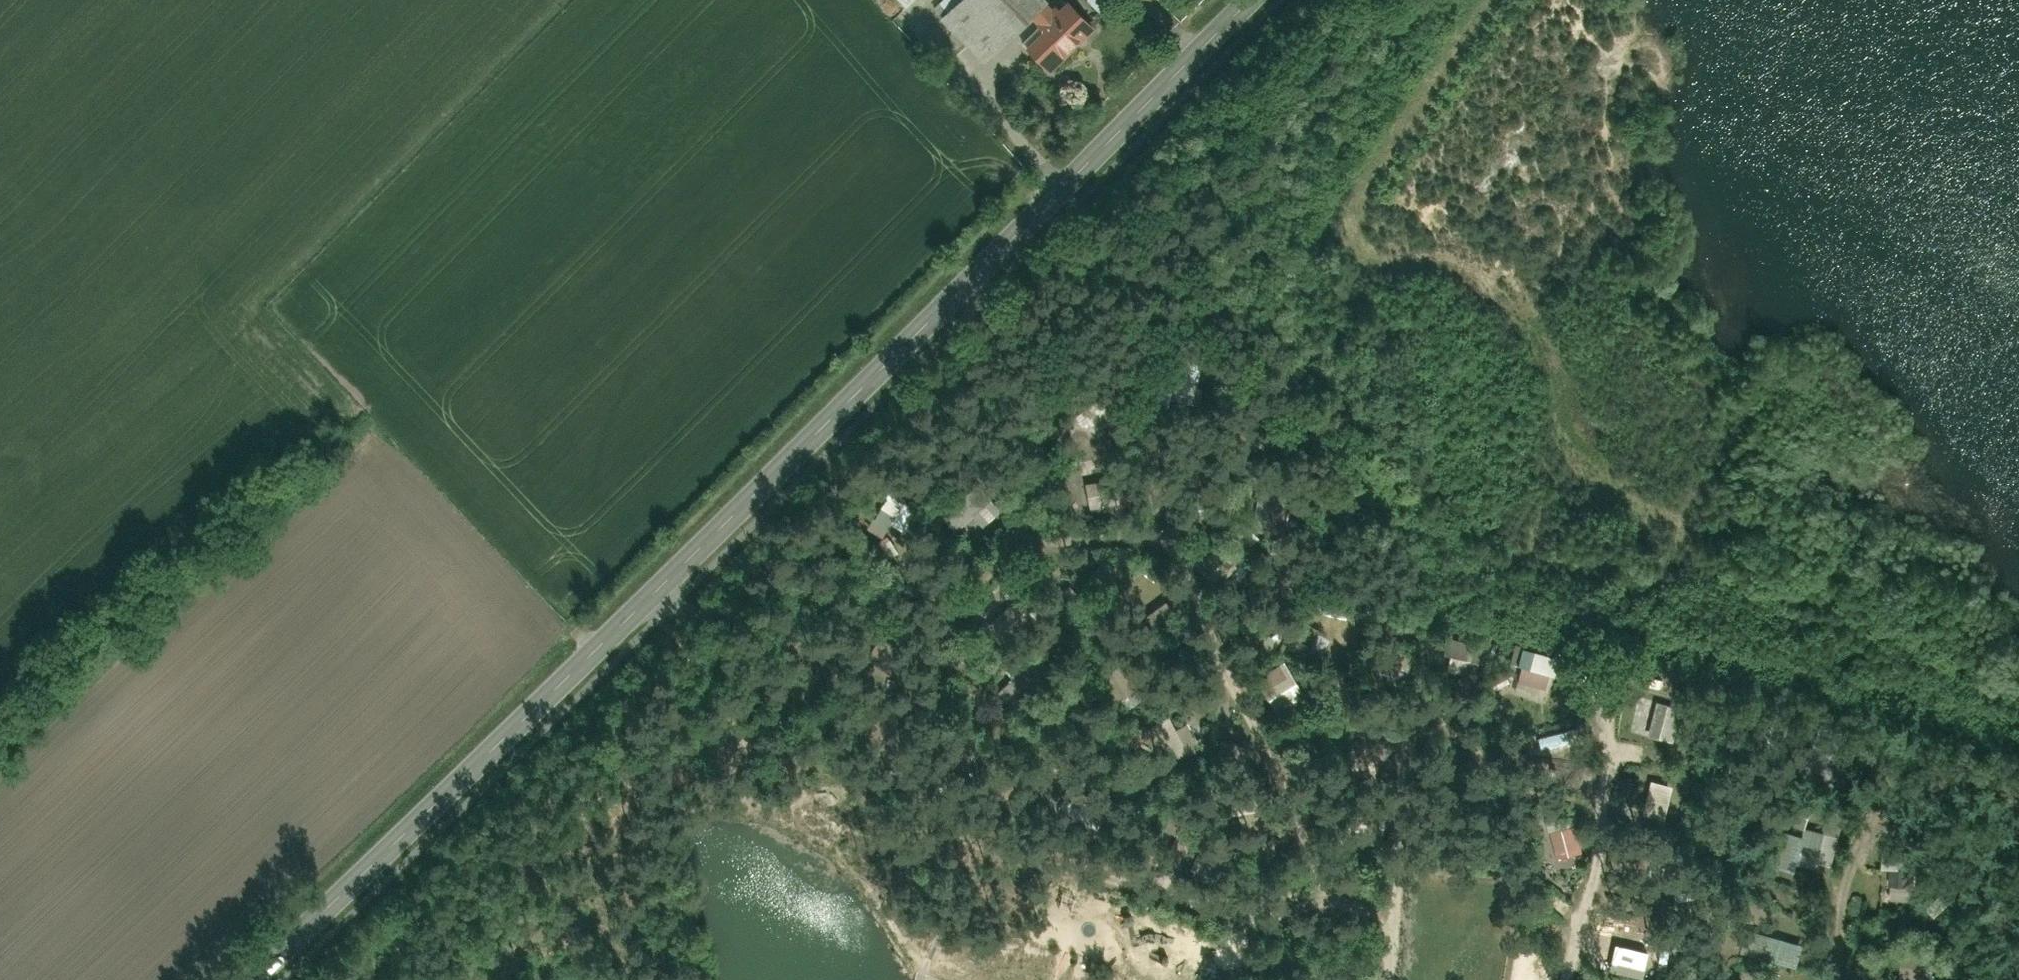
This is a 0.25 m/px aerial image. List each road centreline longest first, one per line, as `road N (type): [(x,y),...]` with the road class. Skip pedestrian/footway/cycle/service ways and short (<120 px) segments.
road 1 (tertiary): [(256,979),(1234,0)]
road 2 (track): [(1392,979),(1397,945),(1389,926),(1339,894),(1321,888),(1252,909),(1019,859),(930,831),(773,762),(575,660)]

